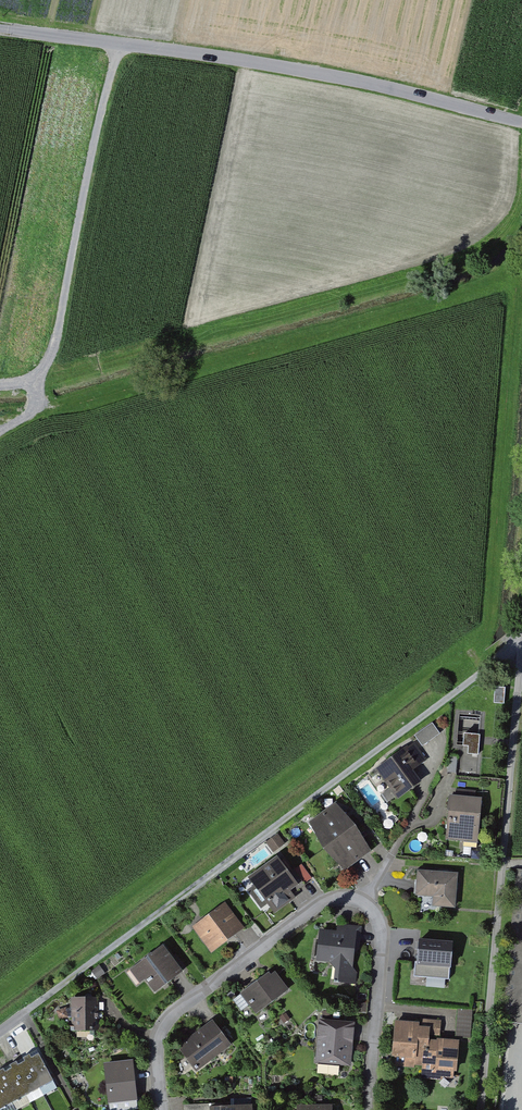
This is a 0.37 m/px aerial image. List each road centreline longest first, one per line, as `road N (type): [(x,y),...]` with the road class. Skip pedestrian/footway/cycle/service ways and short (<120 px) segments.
road 1 (track): [(24,1012),(521,643)]
road 2 (unclassified): [(162,1109),(156,1054),(164,1024),(315,904),(338,895),(365,902),(382,931),(368,1109)]
road 3 (residential): [(0,30),(287,68),(521,124)]
road 4 (track): [(121,43),(56,350),(28,381),(0,386)]

